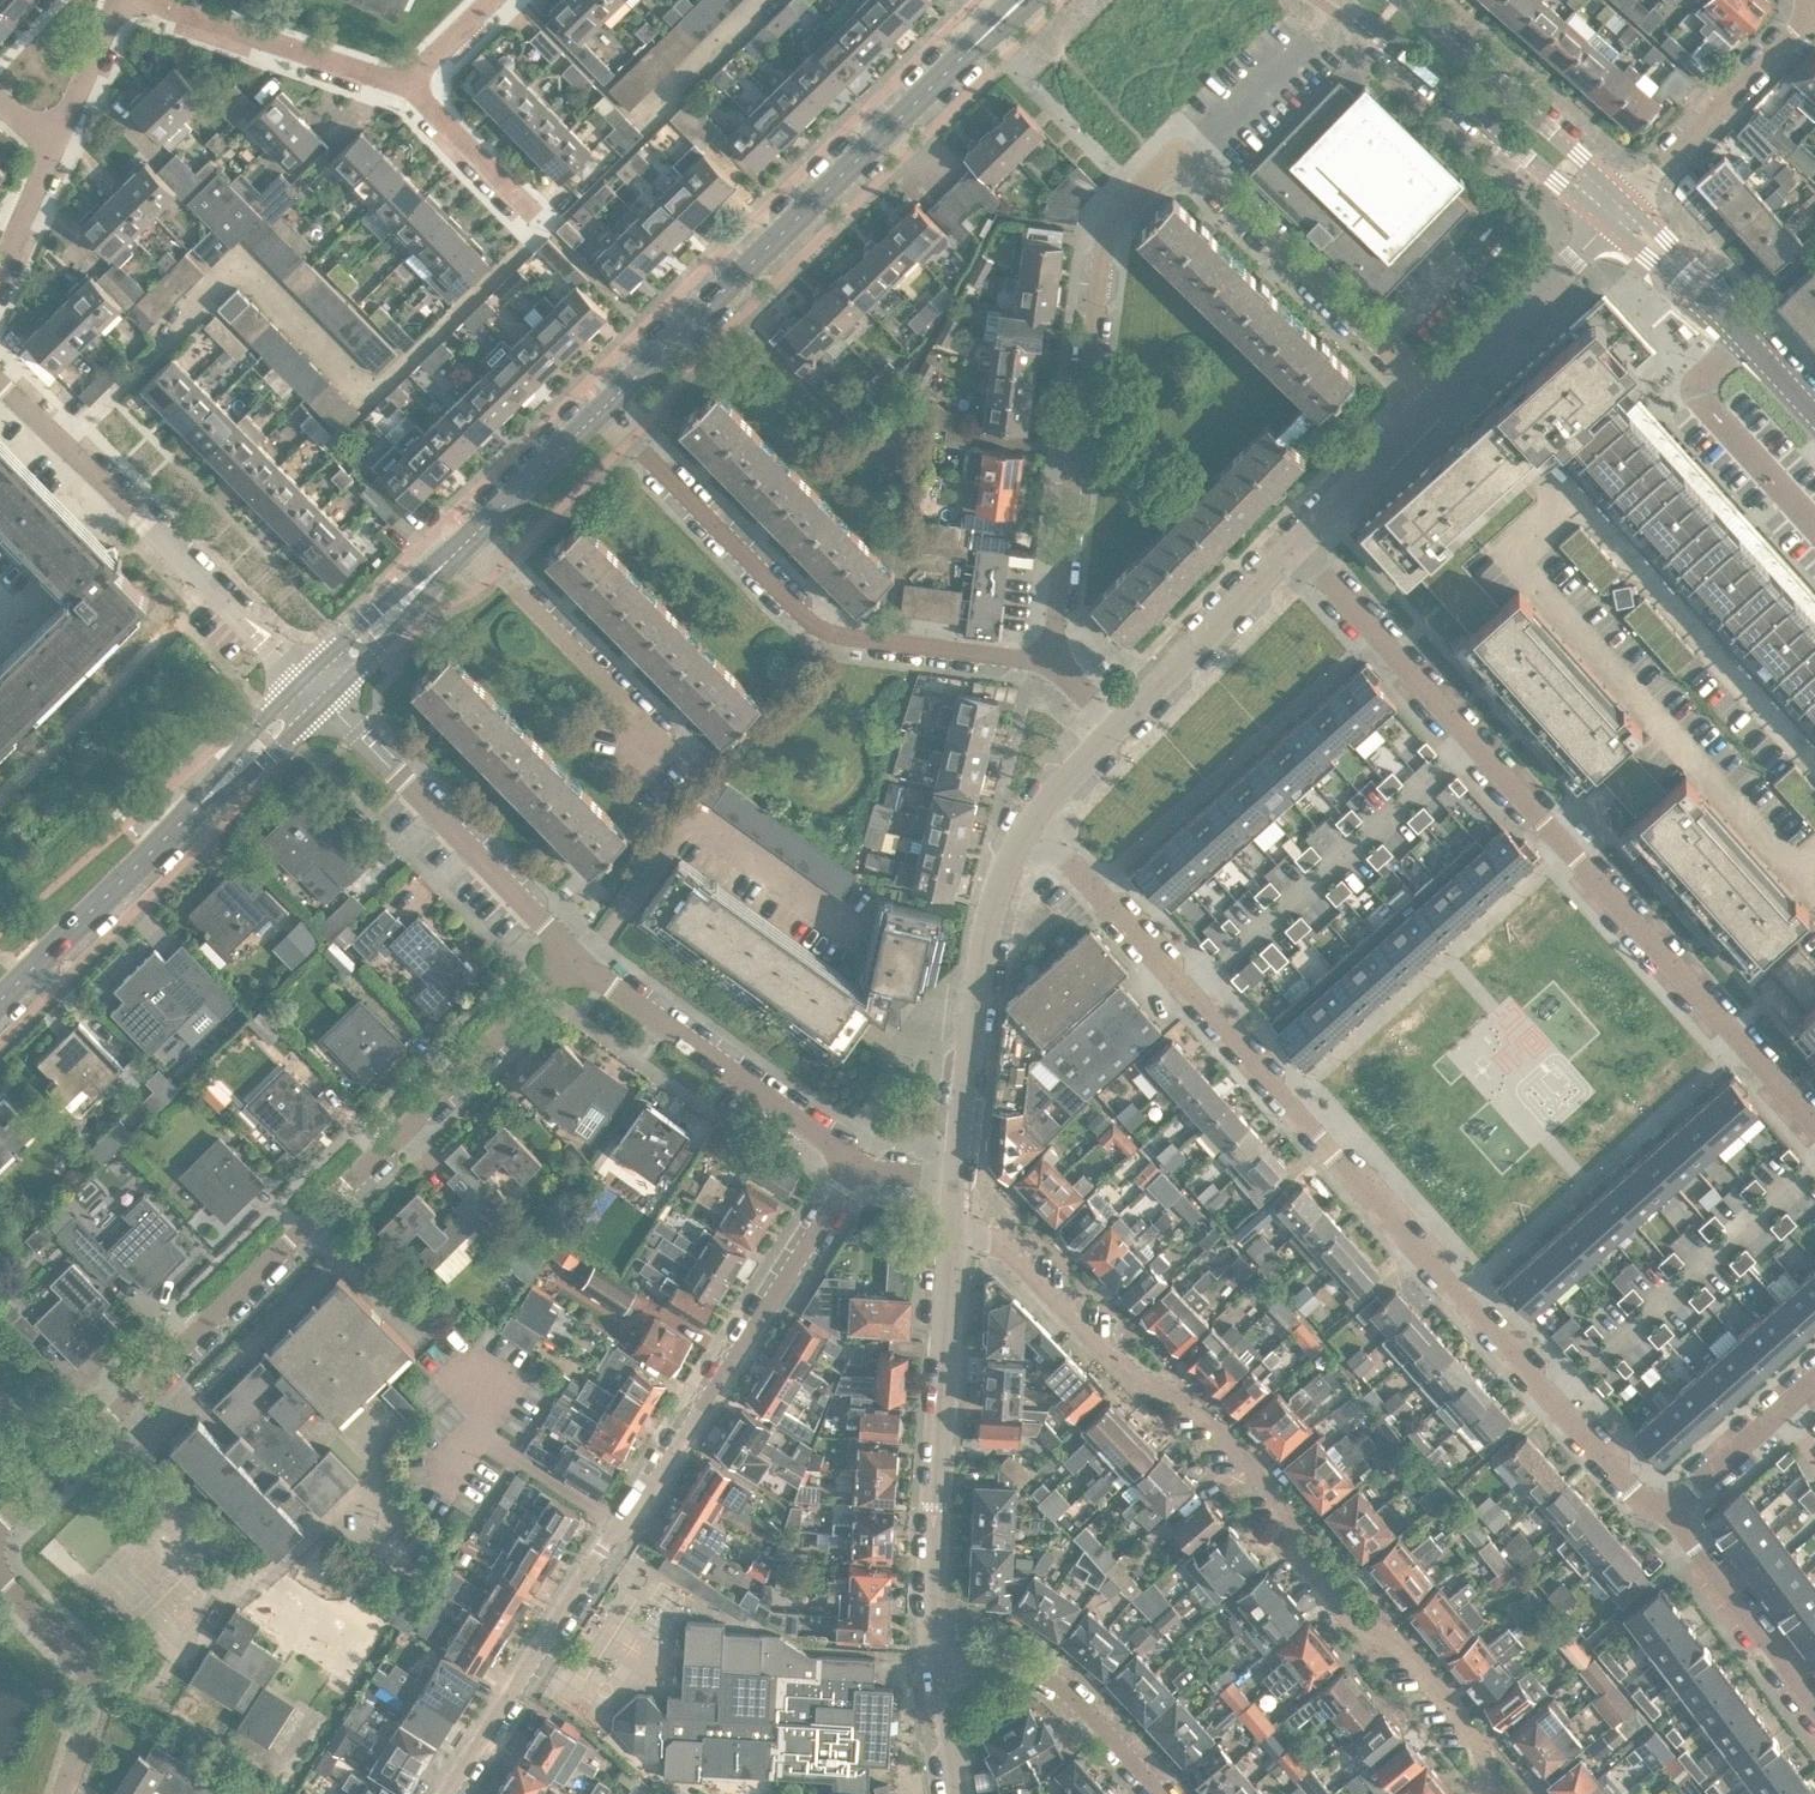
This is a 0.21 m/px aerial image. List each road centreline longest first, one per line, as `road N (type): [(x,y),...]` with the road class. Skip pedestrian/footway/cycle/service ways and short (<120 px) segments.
road 1 (residential): [(1093,890),(1645,1504),(1672,1506)]
road 2 (residential): [(60,441),(236,269),(362,387),(385,377),(539,228),(411,84)]
road 3 (residential): [(0,1521),(586,963)]
road 4 (residential): [(1491,1793),(1472,1733),(1394,1634),(1357,1622),(1288,1548),(1282,1505),(1203,1416),(1116,1364),(992,1240),(953,1232)]
road 5 (residential): [(1814,1125),(1295,547)]
road 6 (residential): [(451,1793),(602,1547),(855,1169)]
road 7 (secondary): [(605,408),(1021,0)]
road 8 (residential): [(1050,663),(822,633),(605,408)]
road 9 (residential): [(1050,663),(1115,218),(1180,154)]
road 10 (secondary): [(0,1006),(312,688)]
road 11 (residential): [(941,1666),(953,1232)]
road 12 (residential): [(586,963),(312,688)]
road 13 (residential): [(954,1181),(970,1030),(1002,871),(1033,823)]
road 14 (residential): [(1439,406),(1180,154)]
road 15 (residential): [(60,441),(312,688)]
road 16 (tertiary): [(1346,0),(1610,222)]
road 17 (residential): [(855,1169),(586,963)]
road 18 (residential): [(697,778),(472,538)]
road 19 (tertiary): [(1625,208),(1397,0)]
road 20 (residential): [(411,84),(133,0)]
road 21 (residential): [(1814,5),(1625,208)]
road 22 (residential): [(941,1666),(1038,1671),(1158,1793)]
road 23 (residential): [(63,1793),(102,1683),(0,1580)]
road 24 (residential): [(1439,406),(1610,222)]
road 25 (residential): [(1119,726),(1295,547)]
road 26 (residential): [(1814,1710),(1688,1541),(1672,1506)]
road 27 (secondary): [(312,688),(472,538)]
road 28 (residential): [(1295,547),(1439,406)]
road 29 (residential): [(1672,1506),(1814,1376)]
road 30 (secondary): [(472,538),(605,408)]
road 31 (residential): [(118,0),(59,147)]
road 32 (residential): [(1180,154),(1295,51)]
road 33 (tertiary): [(1610,222),(1728,319)]
road 34 (tertiary): [(1728,319),(1625,208)]
road 35 (residential): [(59,147),(0,286)]
road 36 (residential): [(1033,823),(1119,726)]
road 37 (tertiary): [(1814,415),(1728,319)]
road 38 (residential): [(959,1793),(941,1666)]

